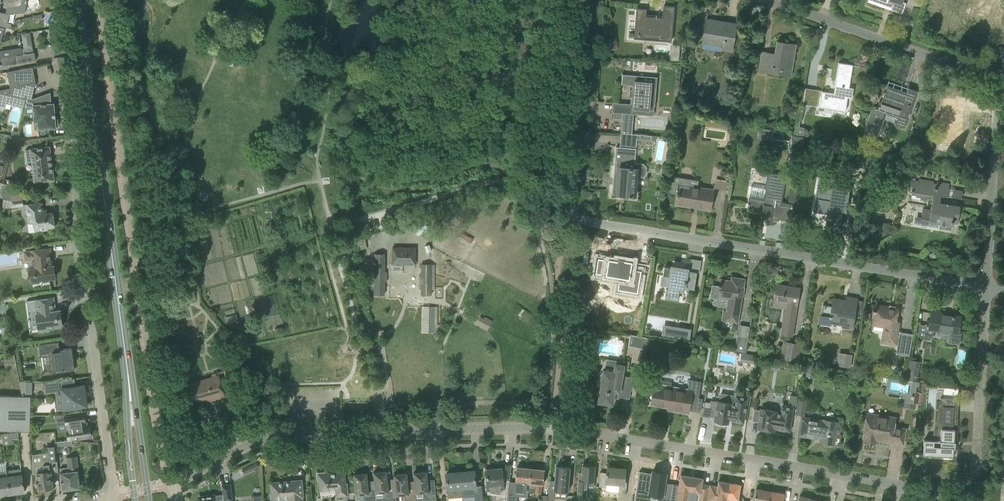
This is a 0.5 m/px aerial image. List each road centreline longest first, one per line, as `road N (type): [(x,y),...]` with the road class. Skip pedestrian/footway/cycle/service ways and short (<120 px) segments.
road 1 (residential): [(942,500),(869,479),(524,428),(282,434),(168,487)]
road 2 (residential): [(986,282),(568,215),(587,0)]
road 3 (residential): [(61,64),(73,232),(116,499)]
road 4 (secondary): [(77,0),(129,379)]
road 5 (residential): [(1000,76),(785,0)]
road 6 (residential): [(986,282),(1000,76)]
road 7 (residential): [(974,481),(986,282)]
road 8 (track): [(557,34),(515,187)]
road 9 (secondary): [(149,500),(129,379)]
road 10 (secondary): [(129,379),(135,500)]

